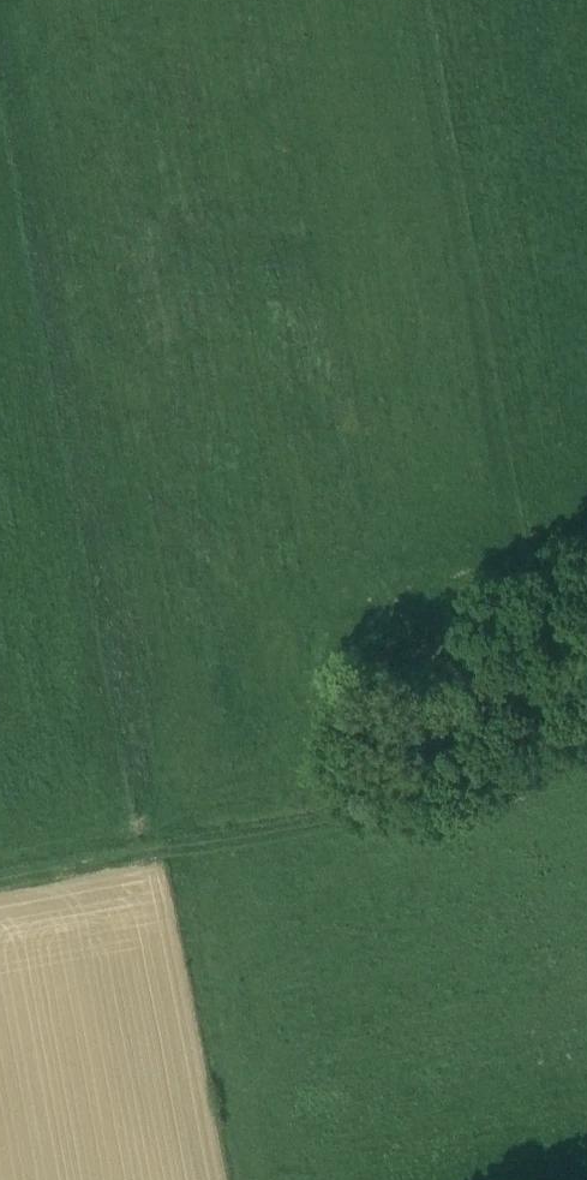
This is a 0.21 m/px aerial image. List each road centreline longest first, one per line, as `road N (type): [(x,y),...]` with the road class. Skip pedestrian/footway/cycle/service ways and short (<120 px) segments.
road 1 (track): [(0,886),(586,781)]

